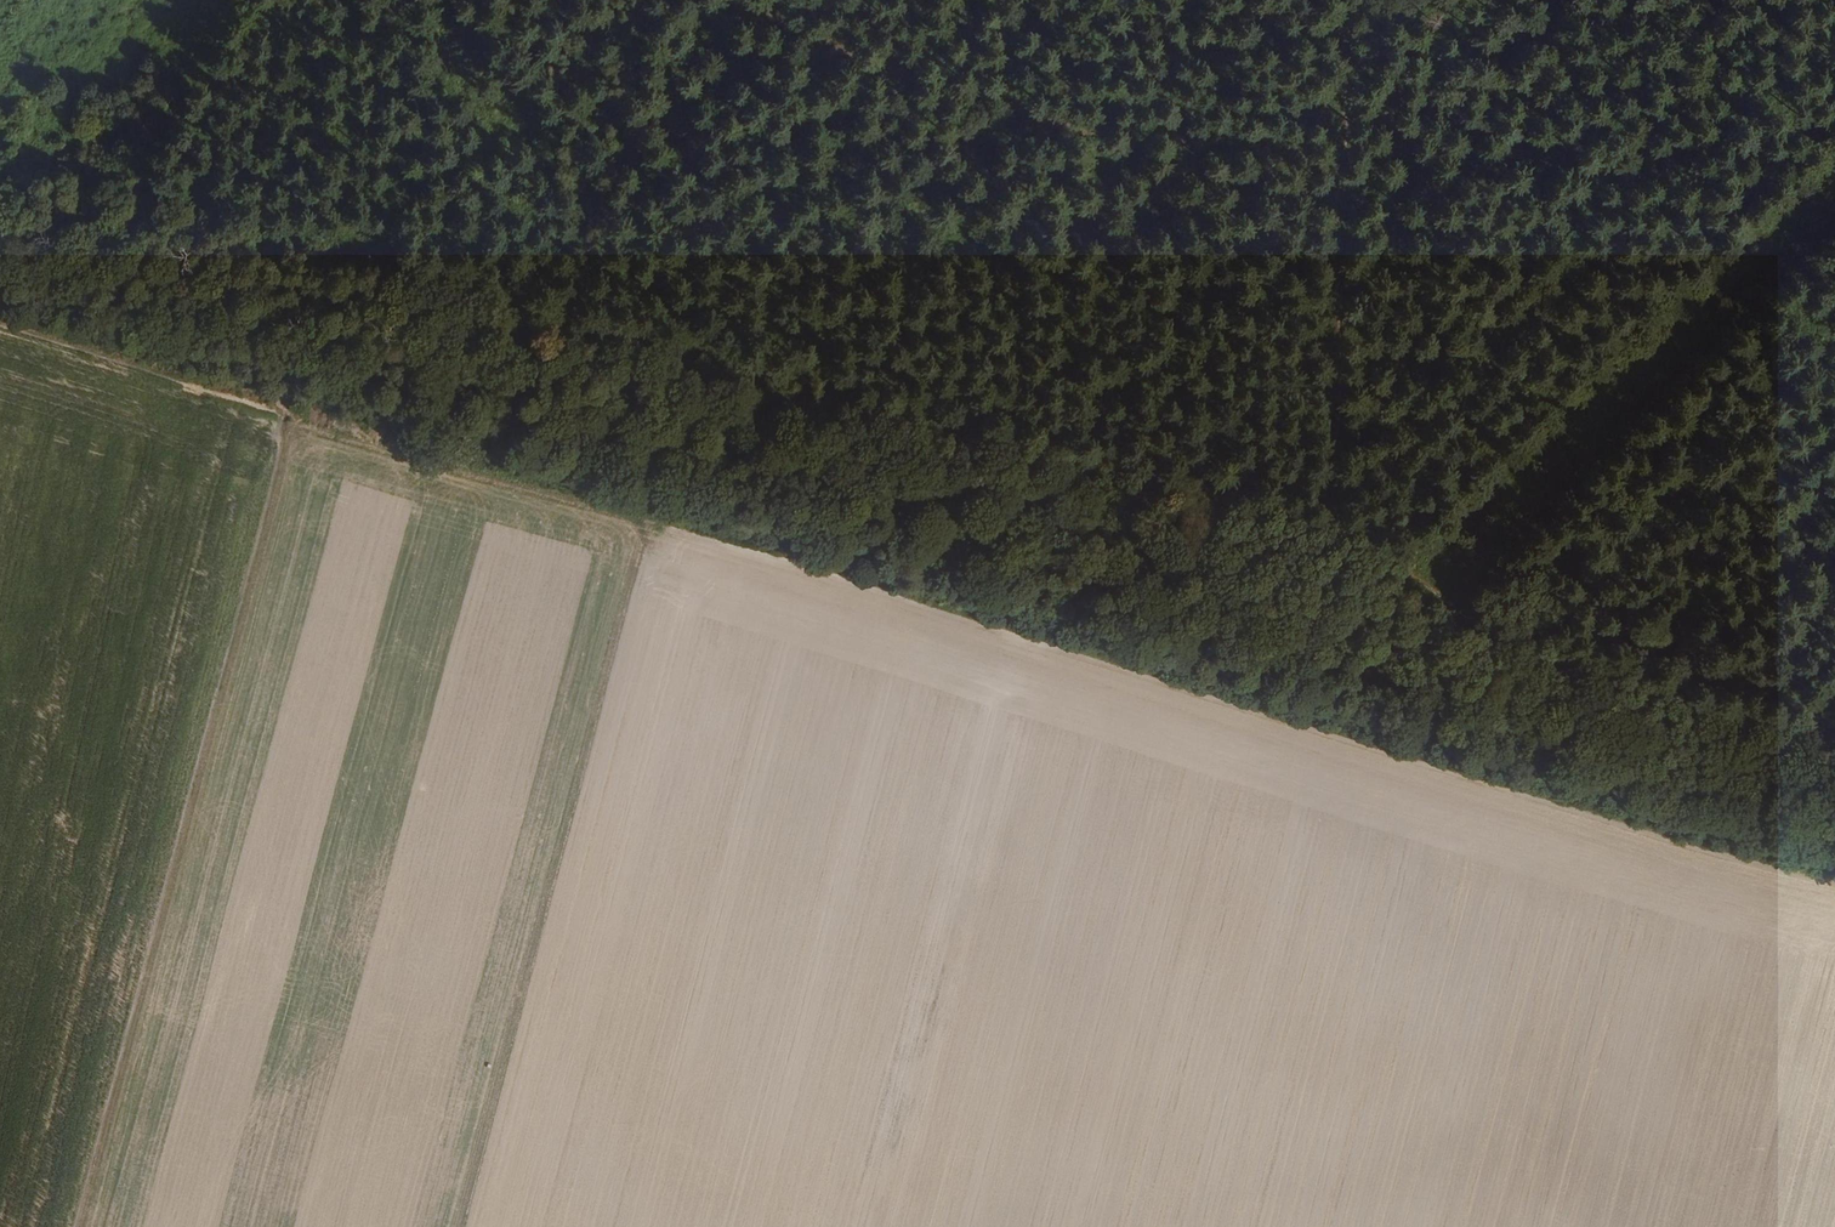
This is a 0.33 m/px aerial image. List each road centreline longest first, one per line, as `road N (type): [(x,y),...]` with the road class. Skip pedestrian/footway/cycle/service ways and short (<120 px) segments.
road 1 (track): [(1834,732),(1495,630),(1342,516),(1334,458),(1353,147)]
road 2 (track): [(744,0),(1073,123),(1353,147)]
road 3 (track): [(1355,0),(1353,147)]

